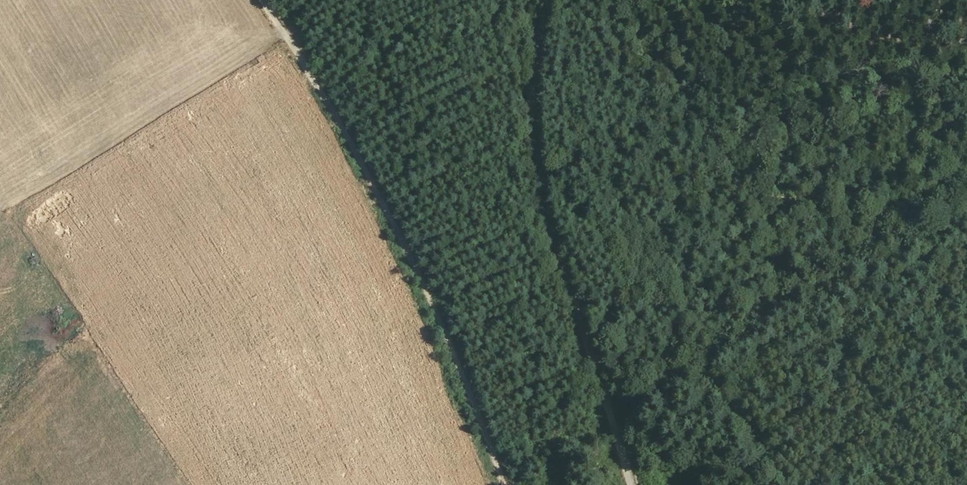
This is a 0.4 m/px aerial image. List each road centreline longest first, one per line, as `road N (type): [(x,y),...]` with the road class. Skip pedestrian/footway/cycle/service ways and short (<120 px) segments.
road 1 (track): [(258,0),(374,185),(441,327),(499,484)]
road 2 (track): [(636,484),(554,232),(537,124),(539,42),(551,0)]

